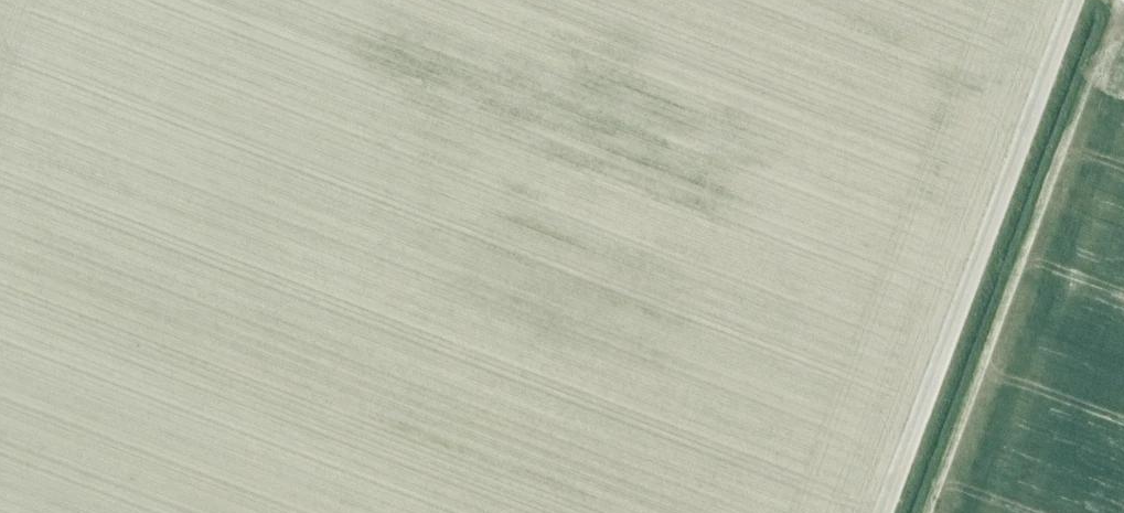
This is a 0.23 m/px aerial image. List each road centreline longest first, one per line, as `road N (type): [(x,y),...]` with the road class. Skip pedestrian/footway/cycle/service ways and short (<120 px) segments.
road 1 (unclassified): [(892,512),(1082,0)]

